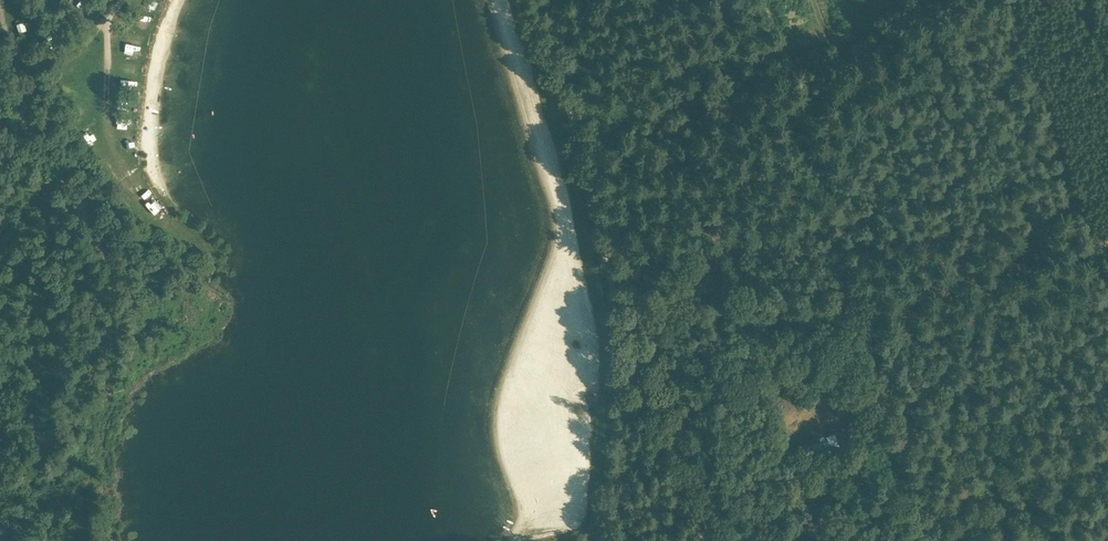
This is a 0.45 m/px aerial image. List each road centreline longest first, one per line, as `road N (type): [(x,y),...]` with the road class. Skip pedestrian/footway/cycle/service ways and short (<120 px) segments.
road 1 (track): [(741,540),(696,477),(677,397),(608,287),(560,98),(556,0)]
road 2 (track): [(0,482),(57,437),(78,405),(117,317),(119,287),(111,257),(19,120),(17,105),(37,90),(38,74),(2,23),(4,0)]
road 3 (track): [(134,22),(102,52),(90,92),(129,178),(161,216)]
road 4 (track): [(119,159),(117,106),(146,0)]

